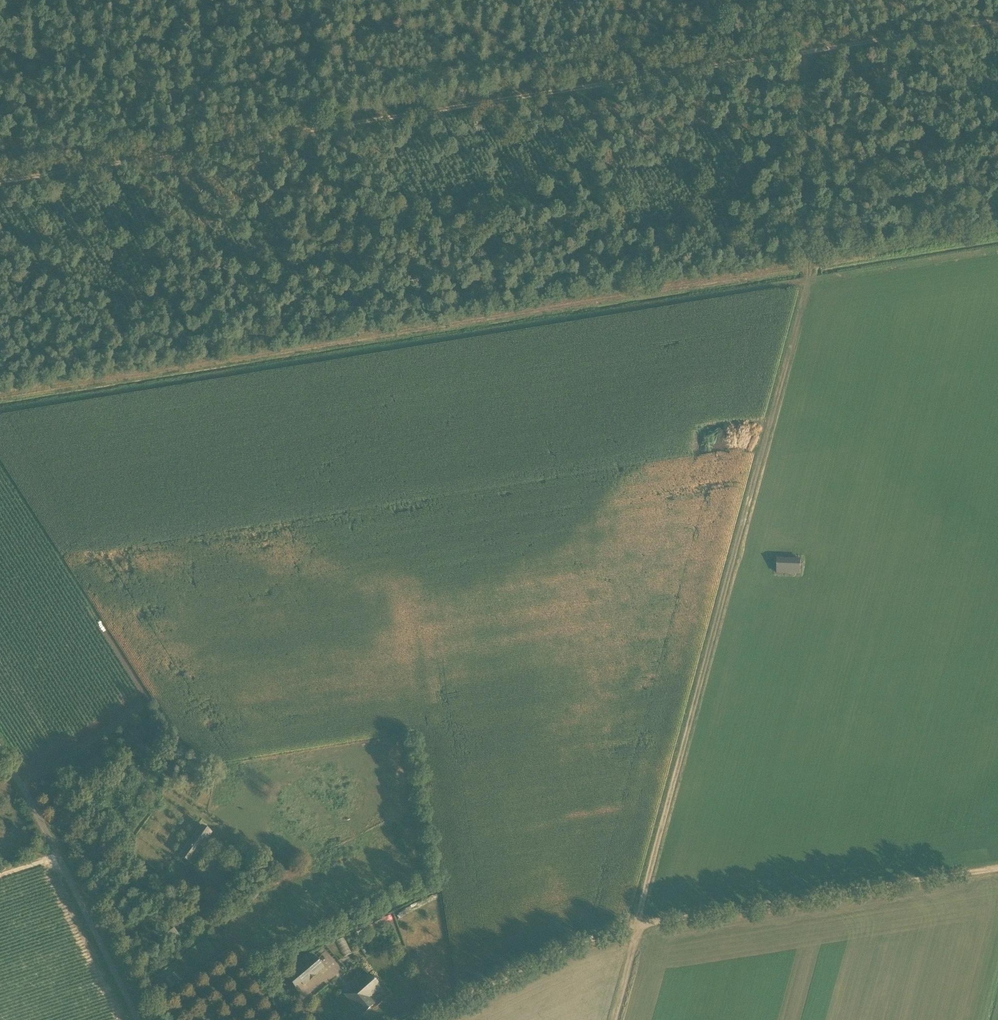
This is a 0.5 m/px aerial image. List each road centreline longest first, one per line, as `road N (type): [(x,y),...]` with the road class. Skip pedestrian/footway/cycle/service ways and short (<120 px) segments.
road 1 (track): [(614,1019),(808,286),(803,0)]
road 2 (track): [(997,19),(0,177)]
road 3 (track): [(424,1019),(588,943),(997,871)]
road 4 (unclassified): [(138,1019),(3,760)]

